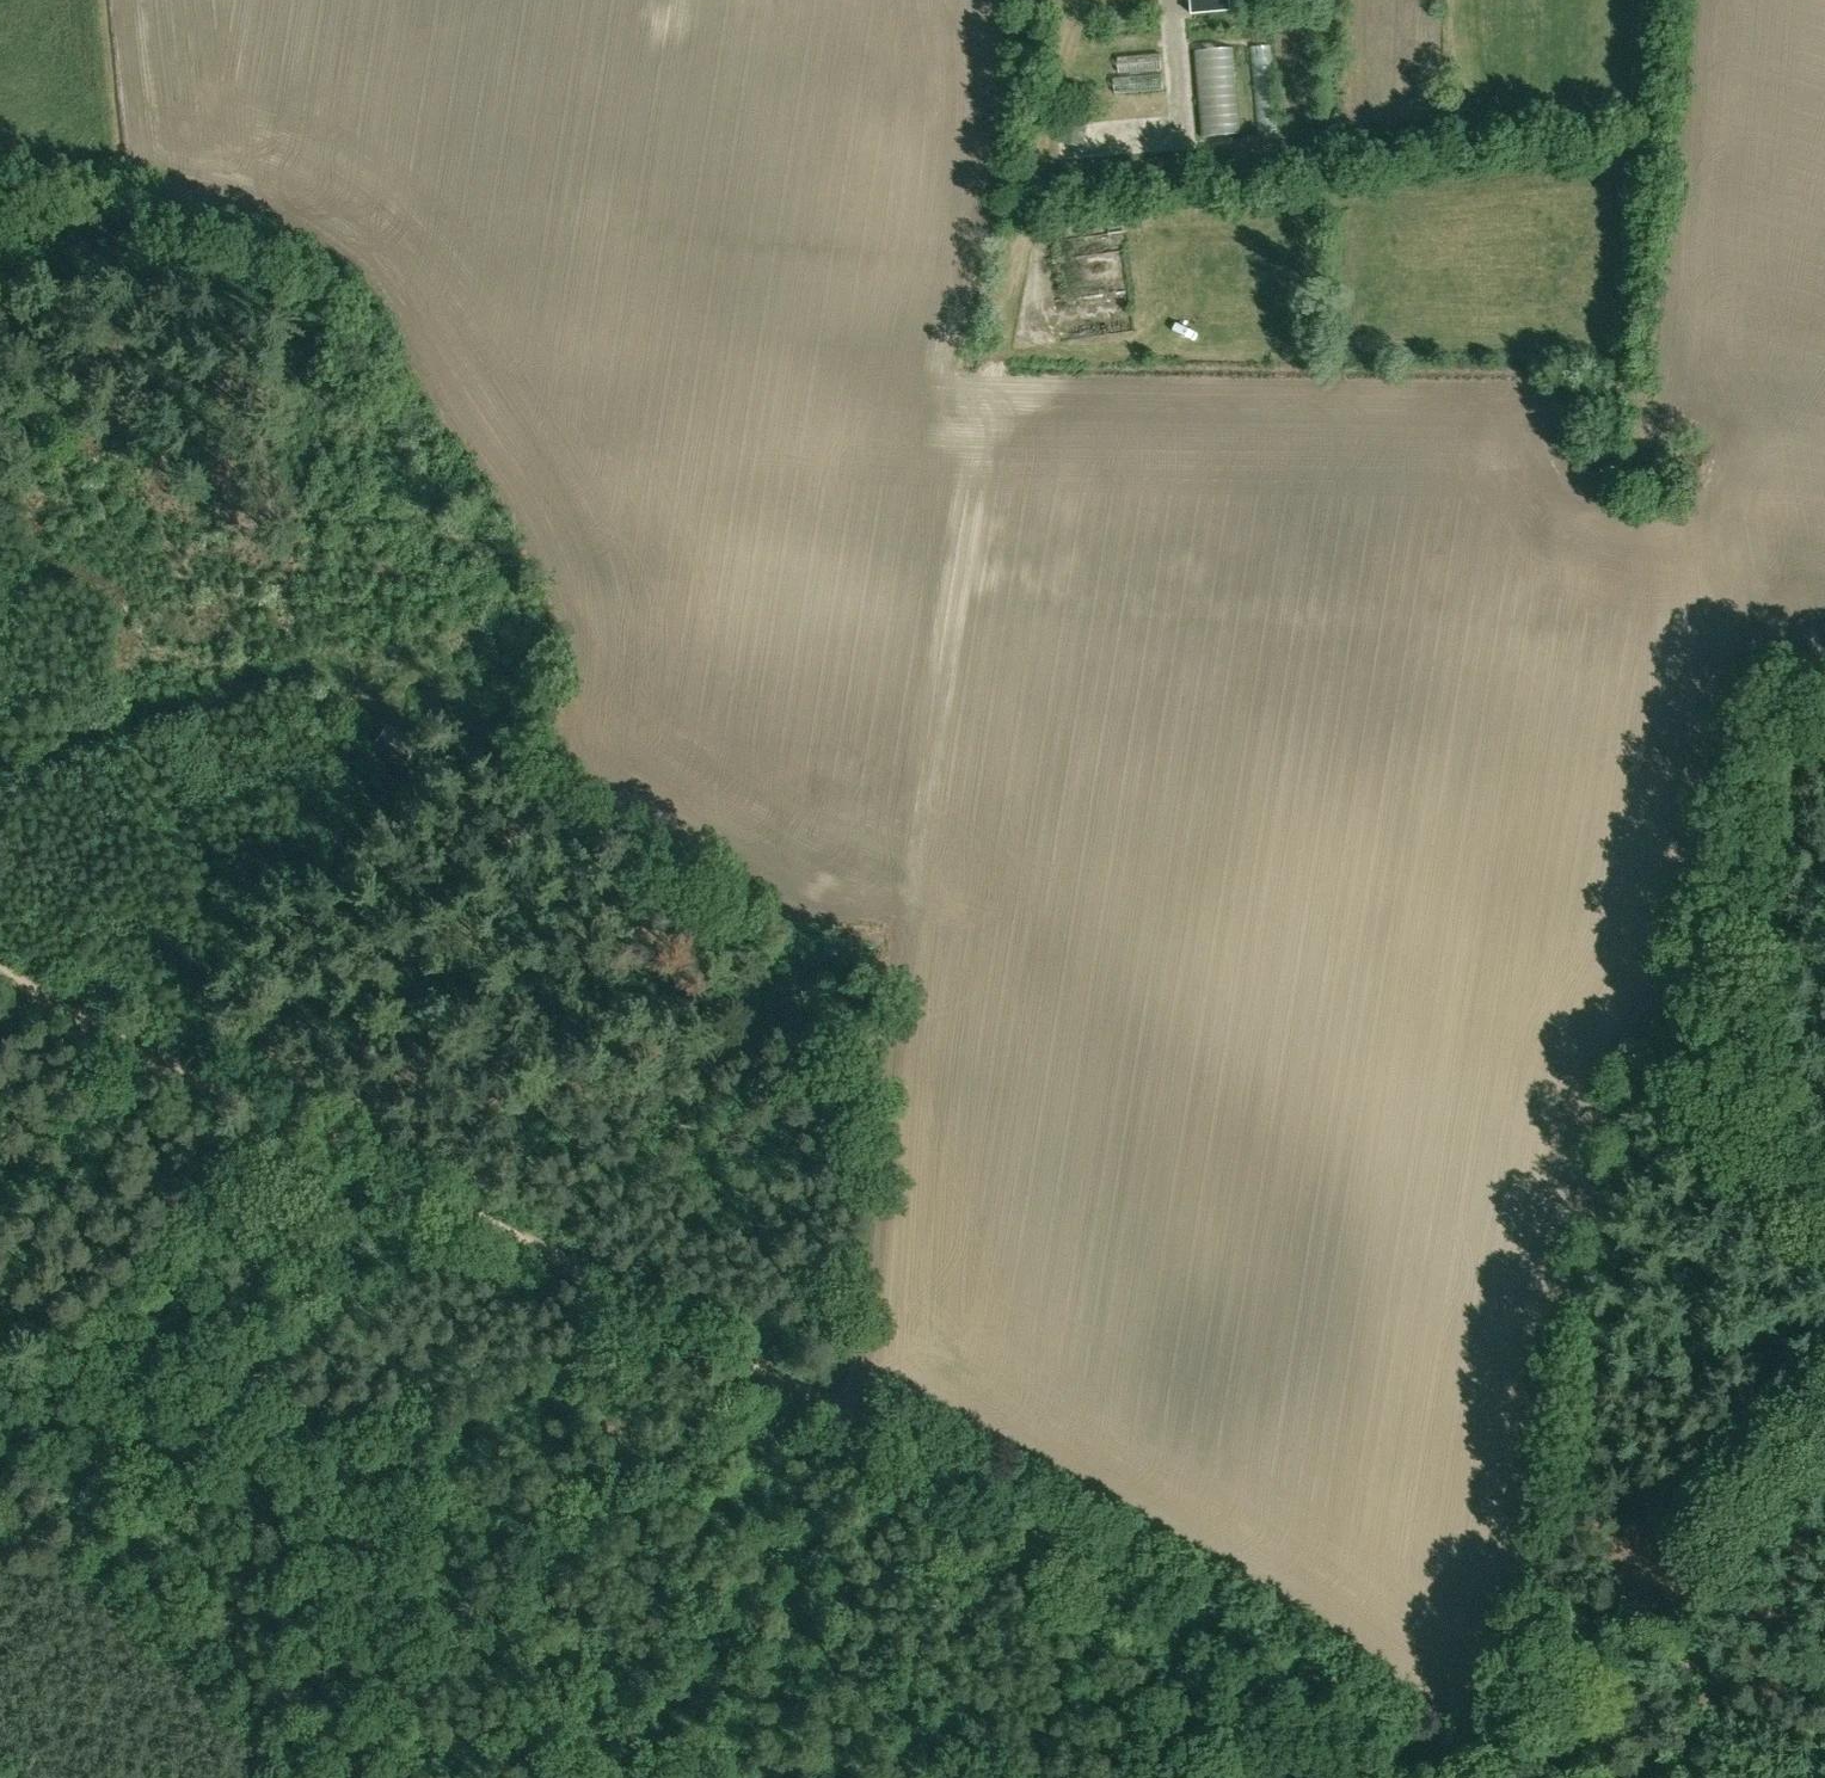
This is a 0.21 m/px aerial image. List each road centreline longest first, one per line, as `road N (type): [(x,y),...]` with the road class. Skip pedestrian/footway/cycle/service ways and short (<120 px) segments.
road 1 (track): [(1459,1777),(1355,1697),(0,961)]

